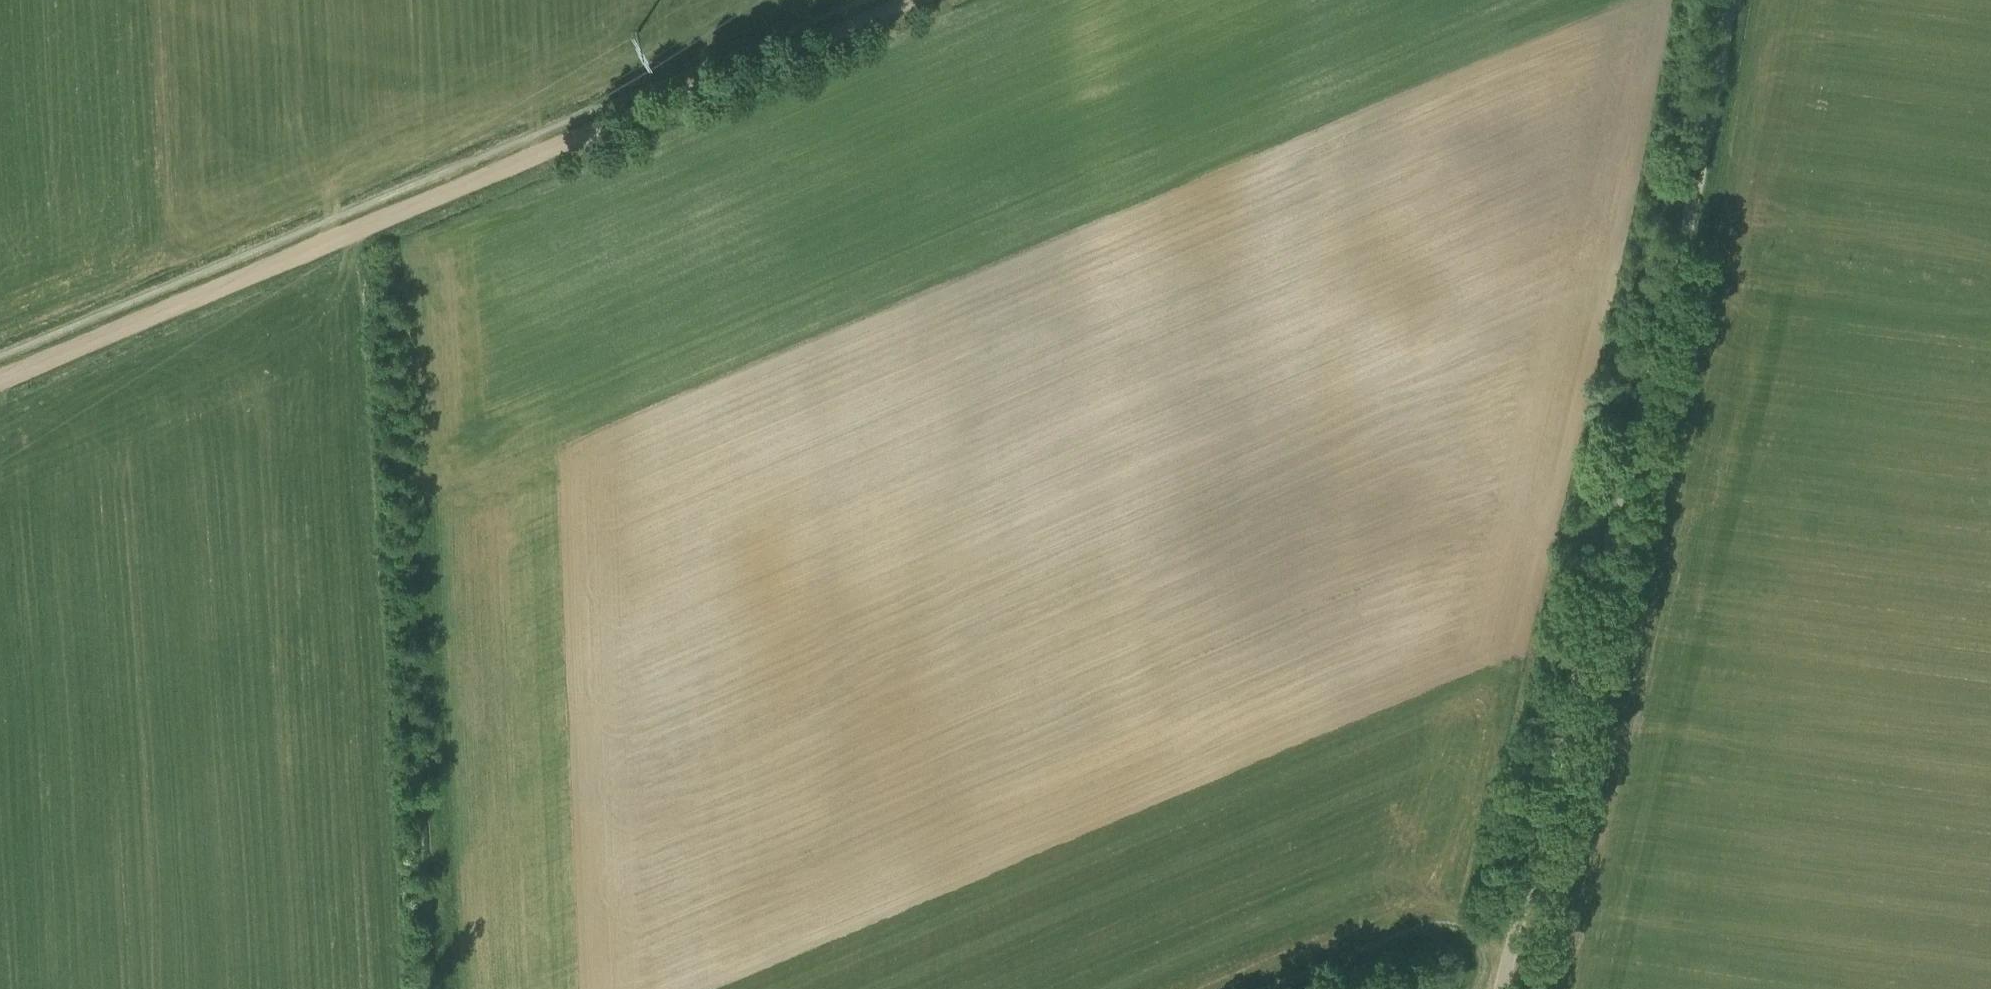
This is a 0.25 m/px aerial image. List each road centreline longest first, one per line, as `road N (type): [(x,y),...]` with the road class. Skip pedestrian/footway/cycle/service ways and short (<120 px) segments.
road 1 (unclassified): [(1501,988),(1685,240),(1731,0)]
road 2 (track): [(0,375),(915,0)]

